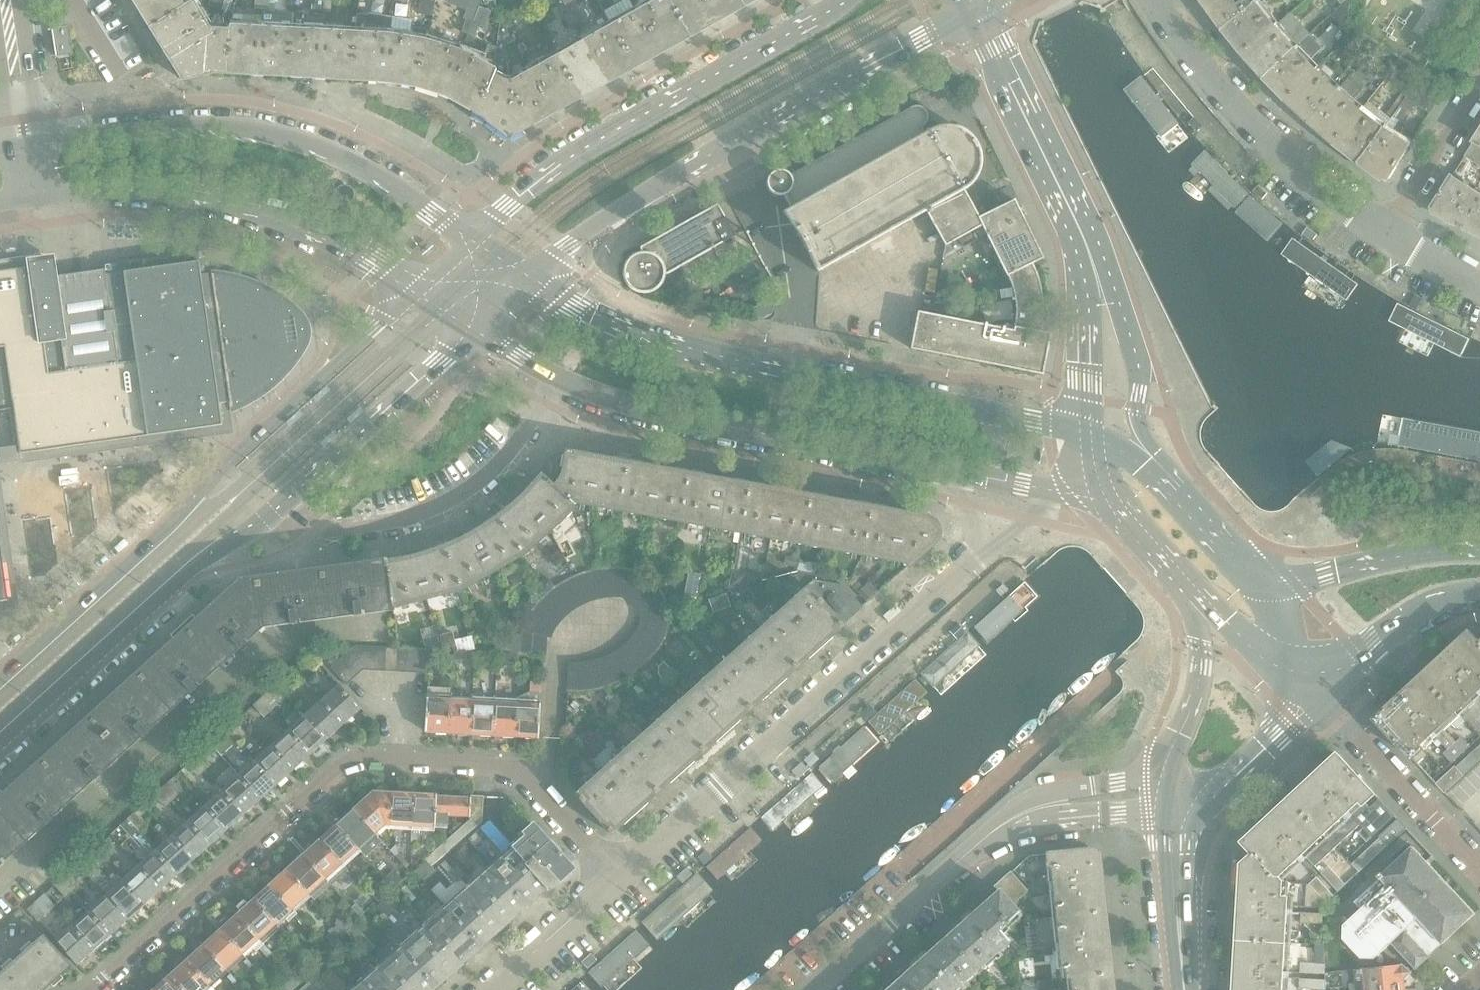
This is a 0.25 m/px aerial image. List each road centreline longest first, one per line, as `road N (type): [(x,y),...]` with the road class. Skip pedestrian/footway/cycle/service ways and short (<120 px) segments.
road 1 (residential): [(90,989),(352,759),(533,775),(620,876)]
road 2 (tertiary): [(413,293),(0,677)]
road 3 (tertiary): [(531,275),(604,218),(970,10)]
road 4 (tertiary): [(996,414),(636,331),(531,275)]
road 5 (tertiary): [(472,238),(362,164),(238,123),(22,144)]
road 6 (residential): [(961,575),(620,876)]
road 7 (tertiary): [(843,0),(605,139),(472,238)]
road 8 (residential): [(813,989),(987,833),(1064,809),(1164,809)]
road 9 (tertiary): [(30,201),(124,189),(207,191),(288,220),(413,293)]
road 10 (tertiary): [(564,383),(942,469)]
road 11 (tertiary): [(0,747),(196,567),(285,501)]
road 12 (residential): [(564,383),(505,462),(443,503),(366,527),(314,530),(285,501)]
road 13 (residential): [(1152,0),(1259,138),(1392,241)]
road 14 (tertiary): [(1098,286),(970,10)]
road 15 (tertiary): [(285,501),(471,331)]
road 16 (residential): [(1321,697),(1479,869)]
road 17 (tertiary): [(1479,551),(1287,580),(1249,570)]
road 18 (tertiary): [(1194,595),(1197,666),(1164,809)]
road 19 (tertiary): [(1157,467),(1137,426),(1136,369),(1118,312),(1098,286)]
road 20 (tertiary): [(1321,697),(1420,610),(1479,592)]
road 21 (residential): [(1392,241),(1479,89)]
road 22 (tertiary): [(1197,815),(1321,697)]
road 23 (residential): [(620,876),(494,989)]
road 24 (tertiary): [(1194,595),(1237,637),(1321,697)]
road 25 (tertiary): [(1164,809),(1167,925),(1180,962)]
road 26 (tertiary): [(1180,962),(1189,927),(1187,840),(1197,815)]
road 27 (tertiary): [(1098,286),(1086,314),(1089,433)]
road 28 (tertiary): [(1321,697),(1274,595),(1249,570)]
road 29 (residential): [(22,144),(3,0)]
road 30 (tertiary): [(1249,570),(1157,467)]
road 31 (residential): [(1060,492),(961,575)]
road 32 (residential): [(942,469),(975,506),(976,545),(961,575)]

